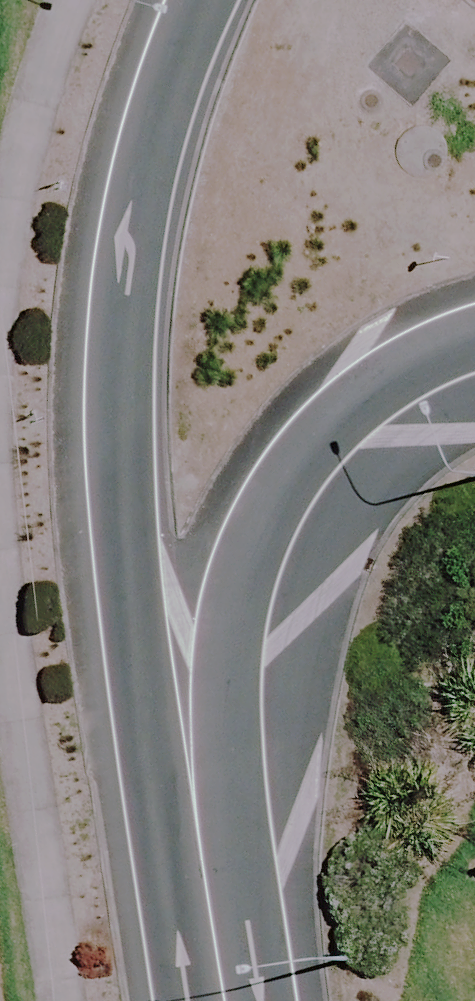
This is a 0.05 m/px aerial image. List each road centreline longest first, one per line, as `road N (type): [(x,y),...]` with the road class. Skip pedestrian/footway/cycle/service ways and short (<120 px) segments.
road 1 (primary): [(225,913),(144,597),(117,431),(140,208),(205,0)]
road 2 (primary): [(474,338),(388,376),(336,419),(258,525),(229,657),(225,913)]

